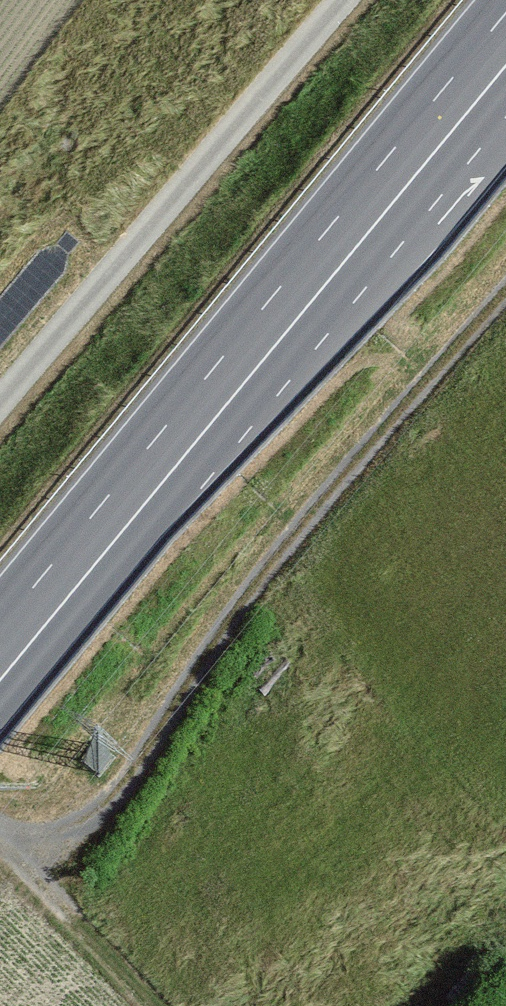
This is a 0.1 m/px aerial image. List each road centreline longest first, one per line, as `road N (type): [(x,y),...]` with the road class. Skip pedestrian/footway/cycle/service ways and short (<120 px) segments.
road 1 (primary): [(505,39),(0,655)]
road 2 (track): [(0,826),(59,830),(108,799),(259,581),(505,291)]
road 3 (track): [(343,0),(0,402)]

